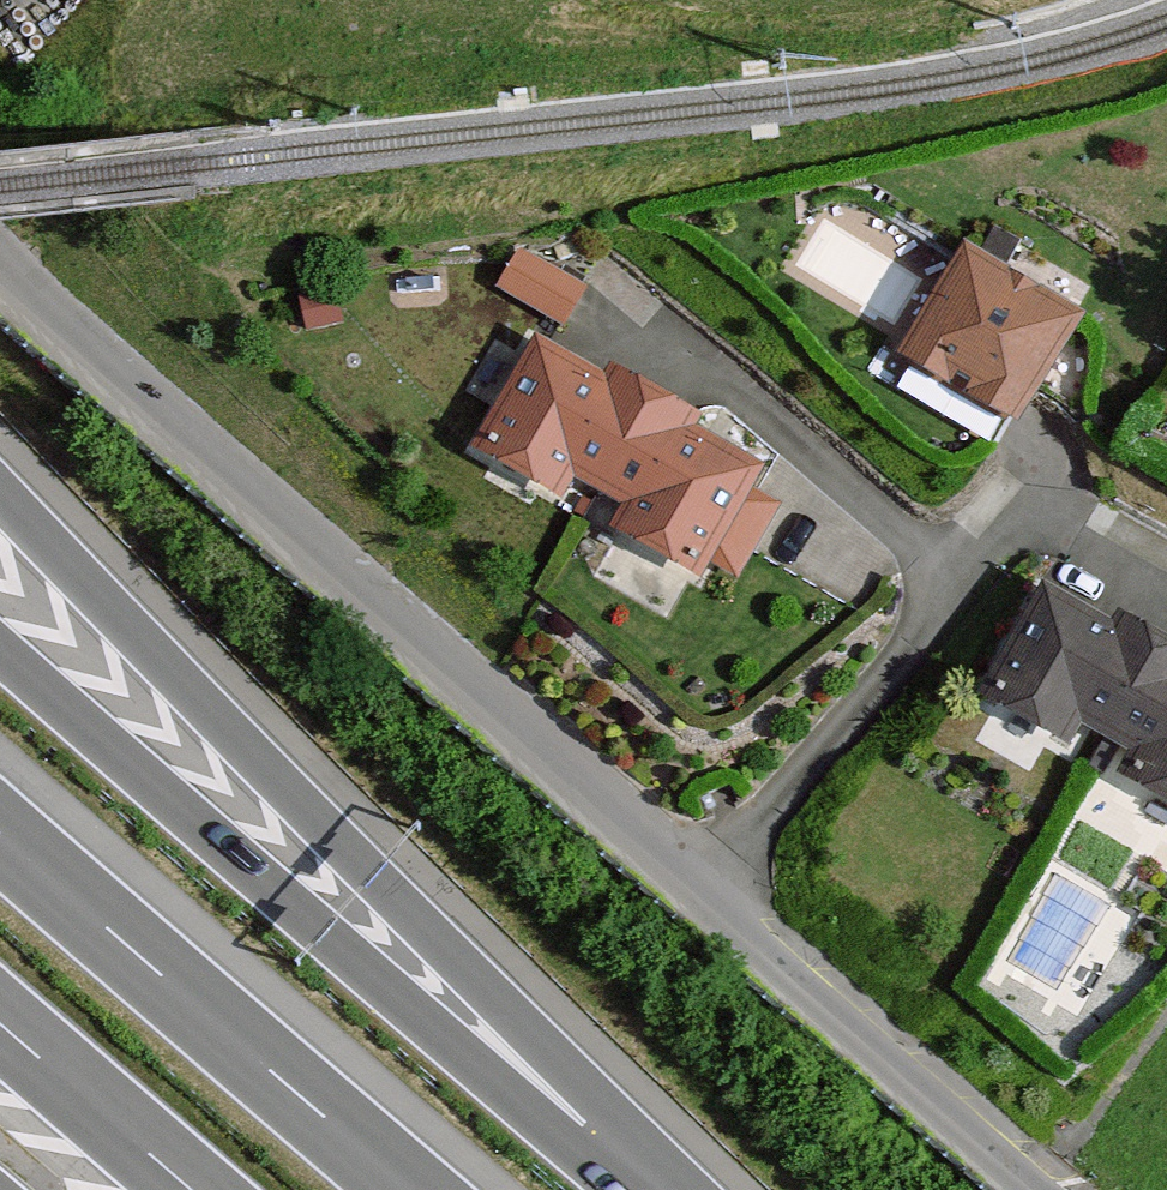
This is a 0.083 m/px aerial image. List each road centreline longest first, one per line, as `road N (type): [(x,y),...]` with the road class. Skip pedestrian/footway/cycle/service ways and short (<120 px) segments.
road 1 (residential): [(1028,1189),(717,900),(265,518),(0,251)]
road 2 (motorway): [(686,1189),(0,490)]
road 3 (motorway): [(620,1189),(0,644)]
road 4 (motorway): [(412,1189),(0,831)]
road 5 (motorway): [(0,1028),(187,1189)]

